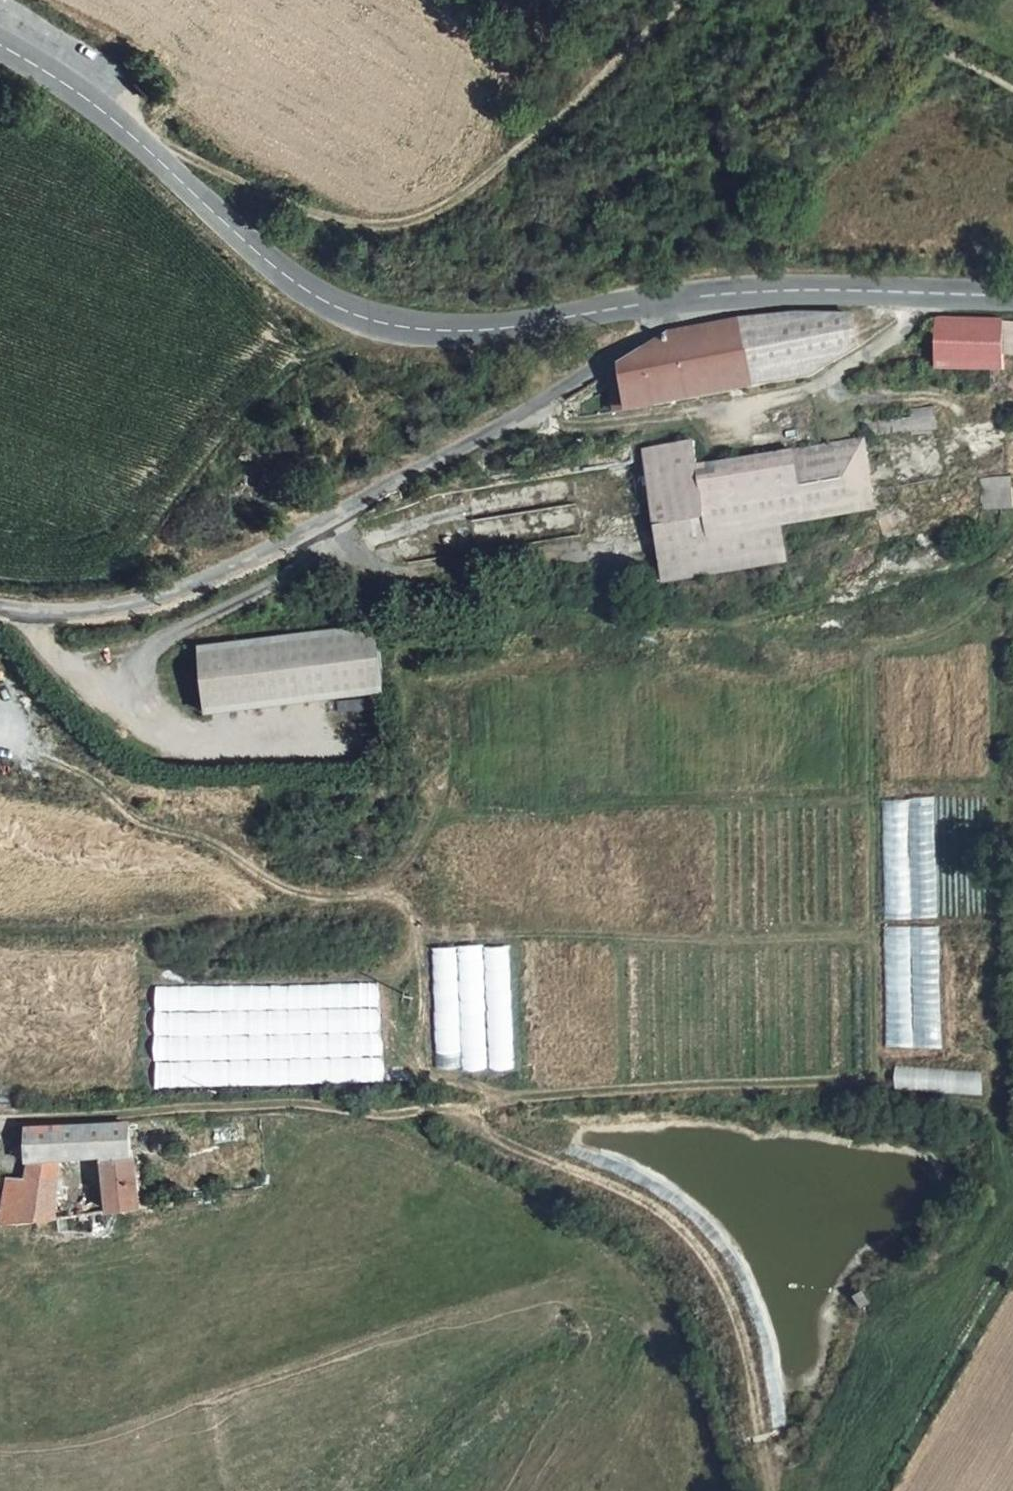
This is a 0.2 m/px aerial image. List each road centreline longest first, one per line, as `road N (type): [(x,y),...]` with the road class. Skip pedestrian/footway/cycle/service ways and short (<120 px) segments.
road 1 (track): [(464,1109),(542,1096),(868,1080),(870,650),(922,641),(966,620),(991,583),(1012,570)]
road 2 (track): [(774,1490),(747,1336),(722,1276),(664,1210),(503,1142),(464,1109),(376,1117),(304,1103),(0,1122)]
road 3 (tertiary): [(669,305),(468,336),(401,333),(337,313),(285,282),(112,122),(0,50)]
road 4 (unclassified): [(669,305),(544,403),(338,519),(240,564),(131,607),(48,616),(0,606)]
road 5 (track): [(680,0),(447,213),(400,229),(336,220),(185,157),(149,156)]
road 6 (track): [(0,930),(139,929),(267,912),(309,897),(382,892),(426,842),(451,786),(455,694)]
road 7 (track): [(382,892),(405,904),(427,937),(869,935)]
road 8 (track): [(544,403),(573,425),(808,391),(909,324),(916,298)]
road 9 (track): [(309,897),(264,877),(218,842),(137,822),(95,780),(0,743)]
road 10 (tertiary): [(1012,302),(781,294),(669,305)]
road 11 (track): [(427,937),(424,1065),(437,1077),(510,1102)]
road 12 (track): [(1012,440),(981,431),(954,400),(846,398),(827,379)]

